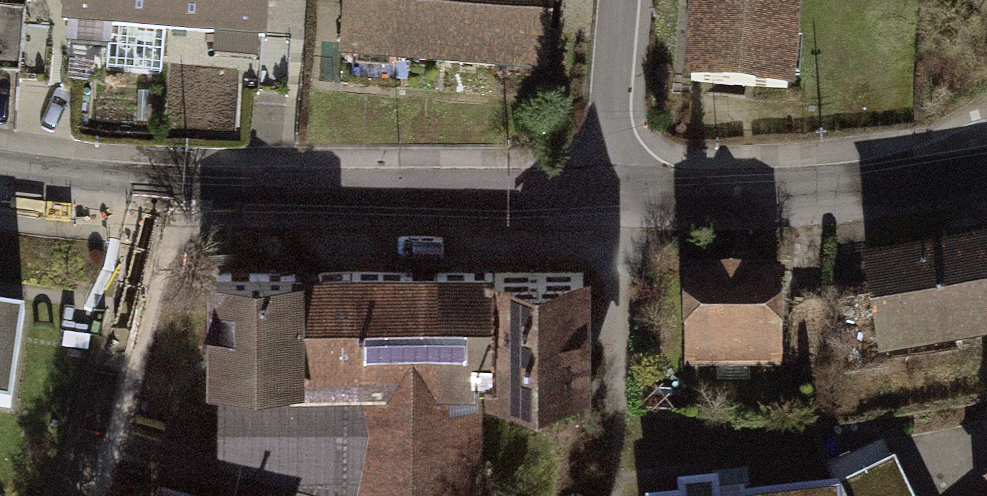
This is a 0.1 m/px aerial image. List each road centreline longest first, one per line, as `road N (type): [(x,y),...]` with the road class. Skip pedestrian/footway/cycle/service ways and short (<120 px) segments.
road 1 (residential): [(608,197),(155,197)]
road 2 (residential): [(986,173),(762,198),(608,197)]
road 3 (residential): [(91,495),(155,197)]
road 4 (residential): [(608,197),(623,0)]
road 5 (residential): [(155,197),(0,176)]

